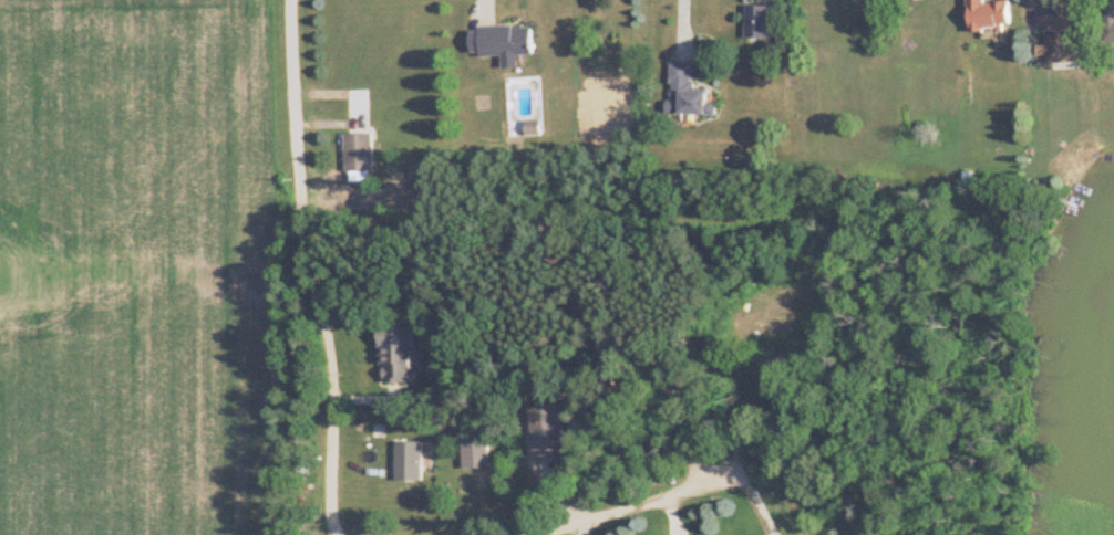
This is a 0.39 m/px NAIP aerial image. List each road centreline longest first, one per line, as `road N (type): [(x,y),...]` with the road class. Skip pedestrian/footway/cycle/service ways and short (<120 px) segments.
road 1 (residential): [(351,534),(342,521),(293,64),(296,0)]
road 2 (residential): [(723,470),(529,534)]

